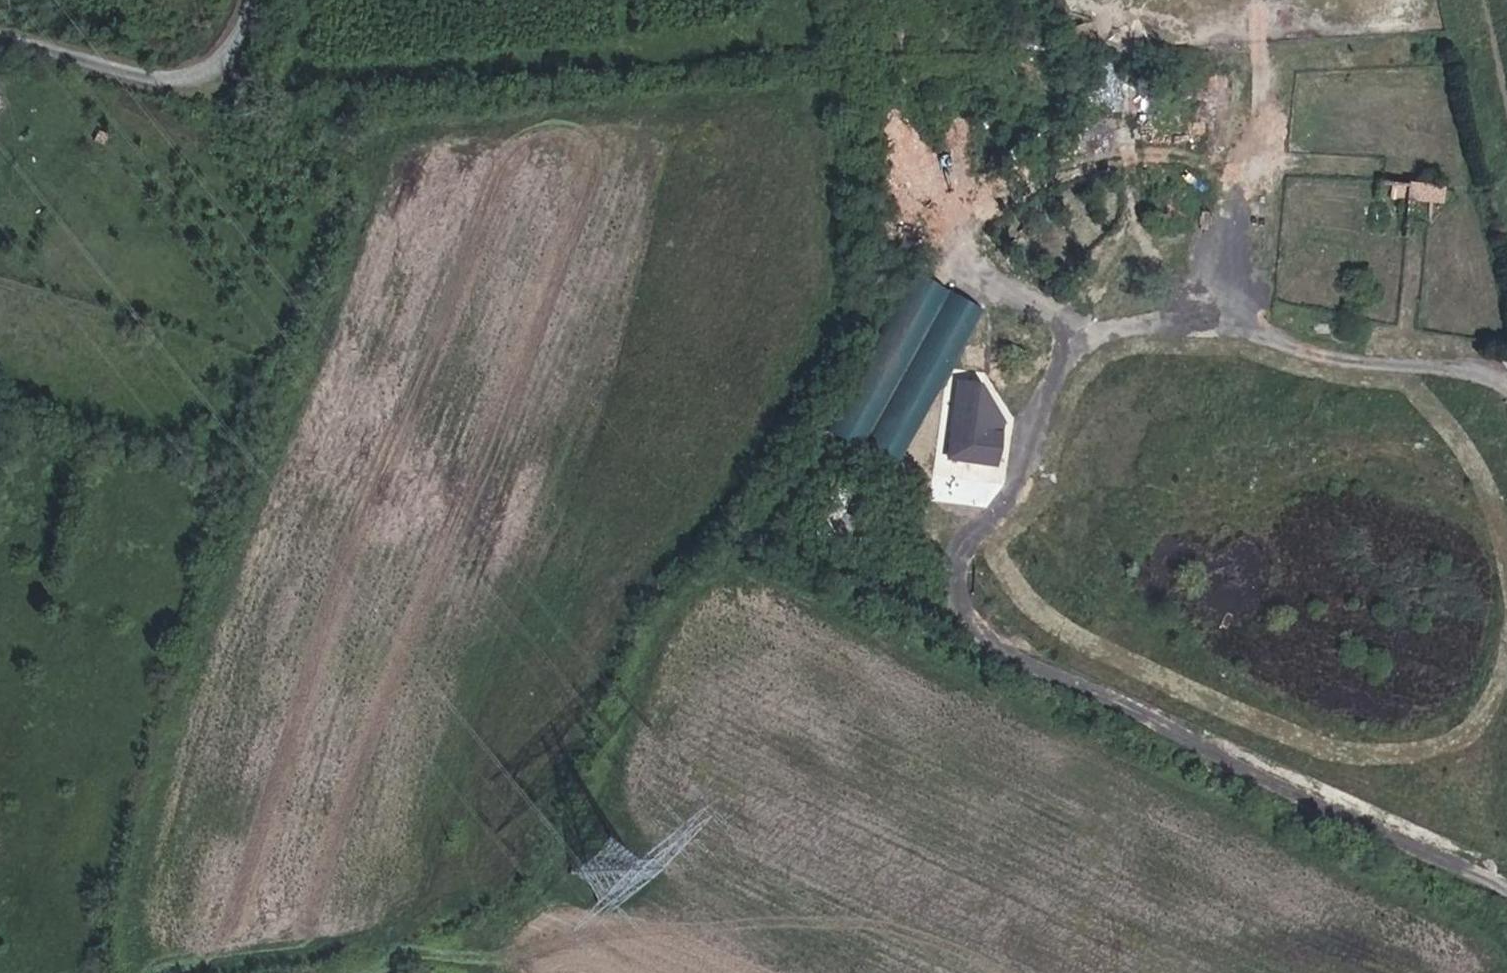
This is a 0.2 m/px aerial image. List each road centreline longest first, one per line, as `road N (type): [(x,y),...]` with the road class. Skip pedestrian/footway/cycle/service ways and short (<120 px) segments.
road 1 (residential): [(0,42),(151,79),(191,77),(229,54),(246,0)]

